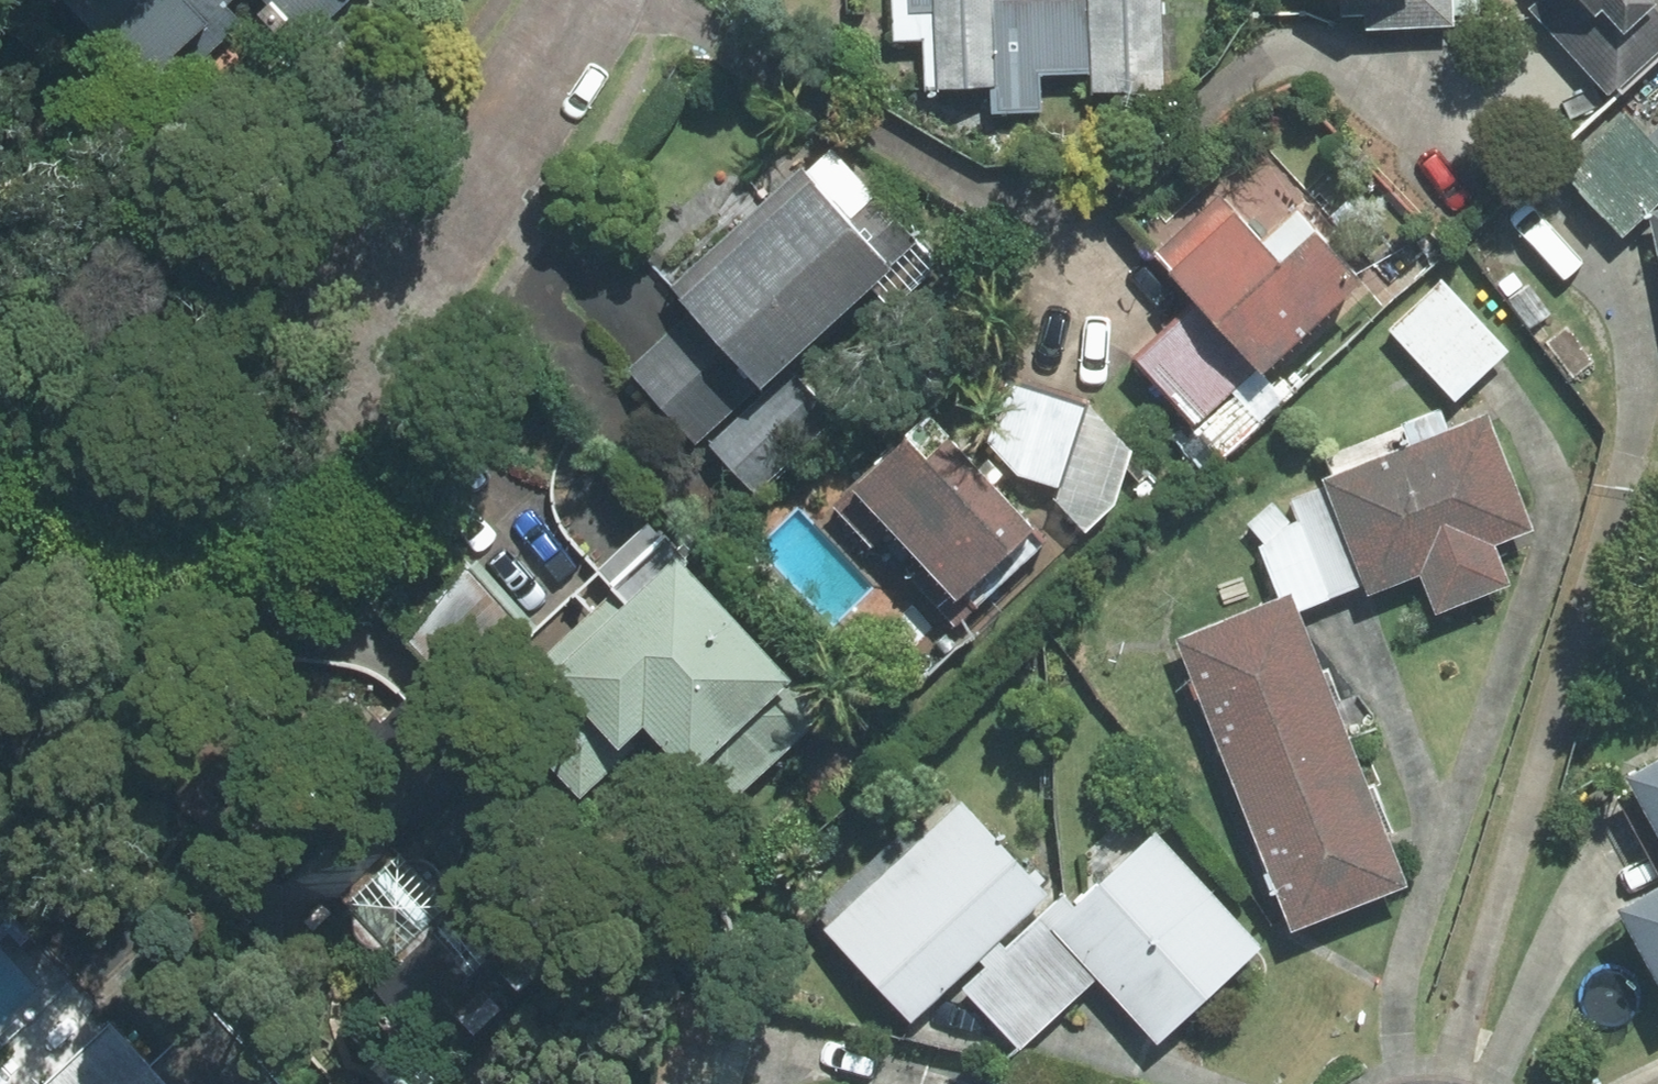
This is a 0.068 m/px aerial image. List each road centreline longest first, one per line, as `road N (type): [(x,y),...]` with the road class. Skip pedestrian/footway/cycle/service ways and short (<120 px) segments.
road 1 (residential): [(433,249),(382,367),(349,420),(85,678),(0,738)]
road 2 (residential): [(0,653),(301,353),(433,249)]
road 3 (residential): [(433,249),(587,0)]

